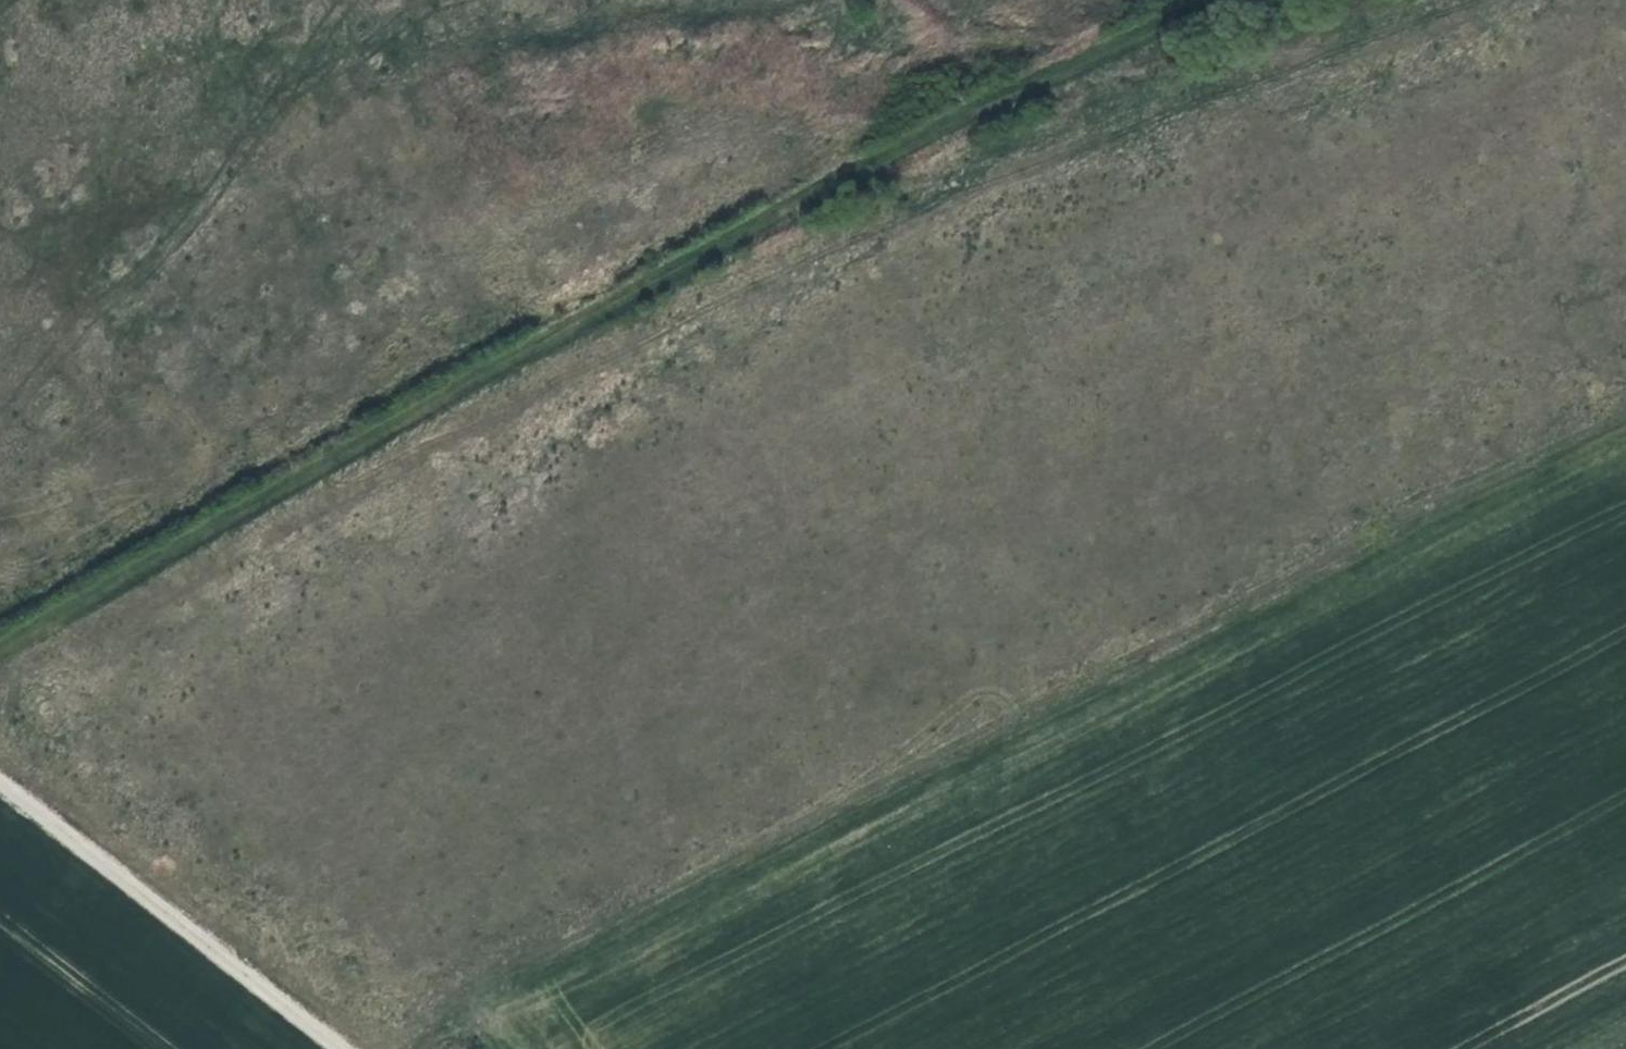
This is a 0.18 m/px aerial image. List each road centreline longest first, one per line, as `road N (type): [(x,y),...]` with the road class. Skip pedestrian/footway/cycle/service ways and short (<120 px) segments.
road 1 (track): [(1248,0),(1025,95),(568,330),(0,651)]
road 2 (unclassified): [(0,778),(347,1048)]

